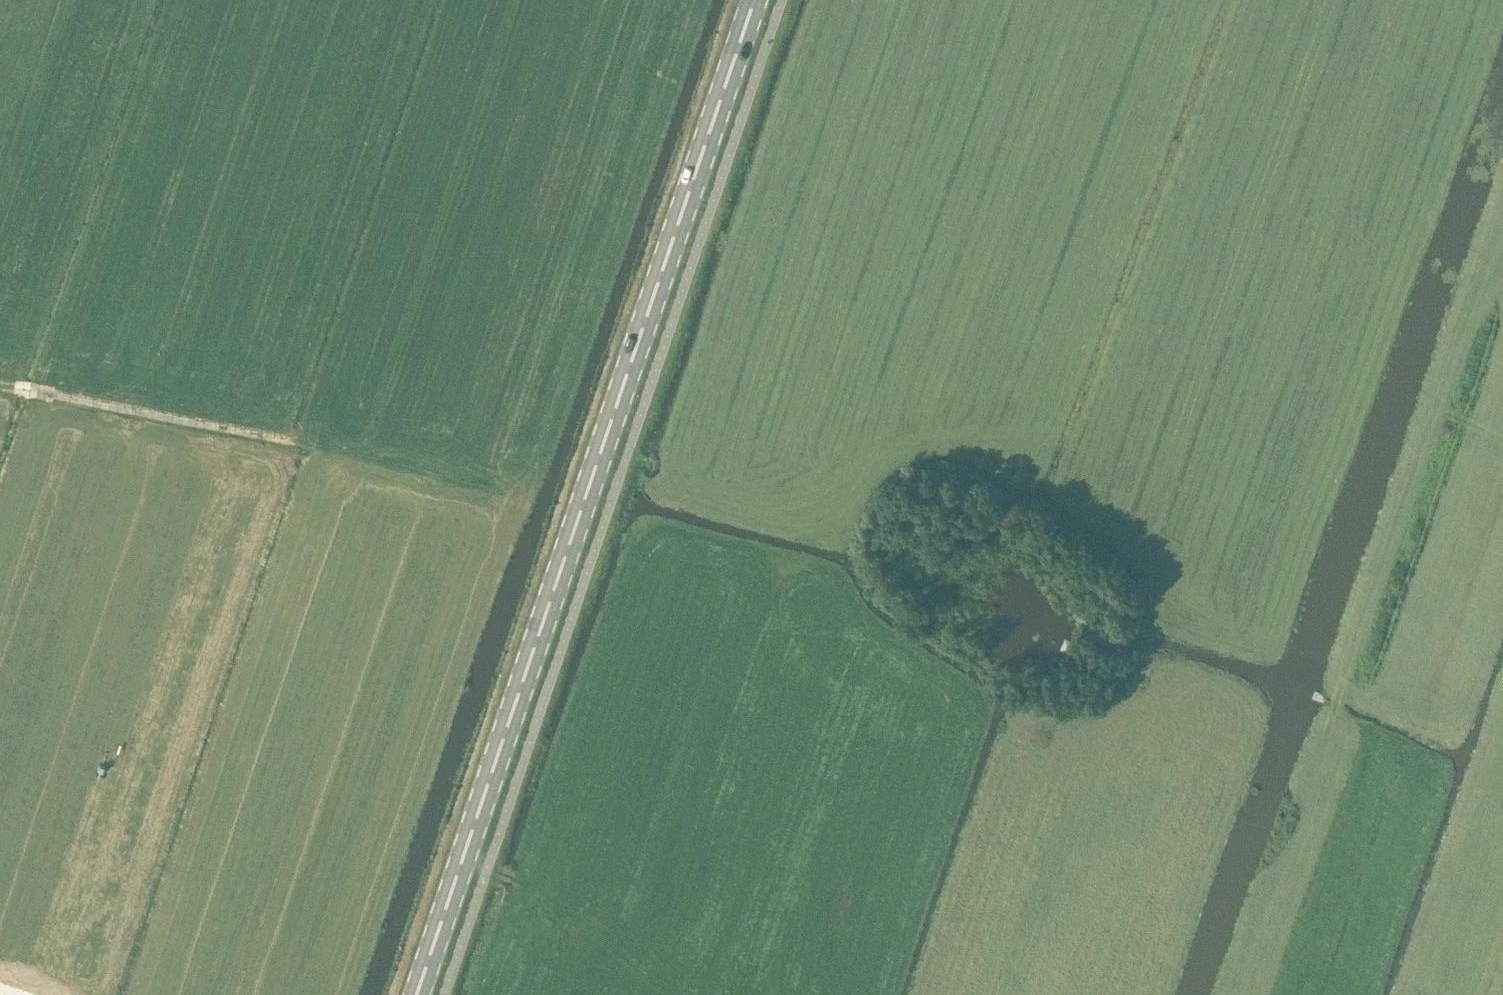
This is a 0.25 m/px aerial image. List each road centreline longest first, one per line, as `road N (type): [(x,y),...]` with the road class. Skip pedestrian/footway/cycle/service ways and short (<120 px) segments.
road 1 (secondary): [(418,994),(755,0)]
road 2 (track): [(311,443),(0,385)]

